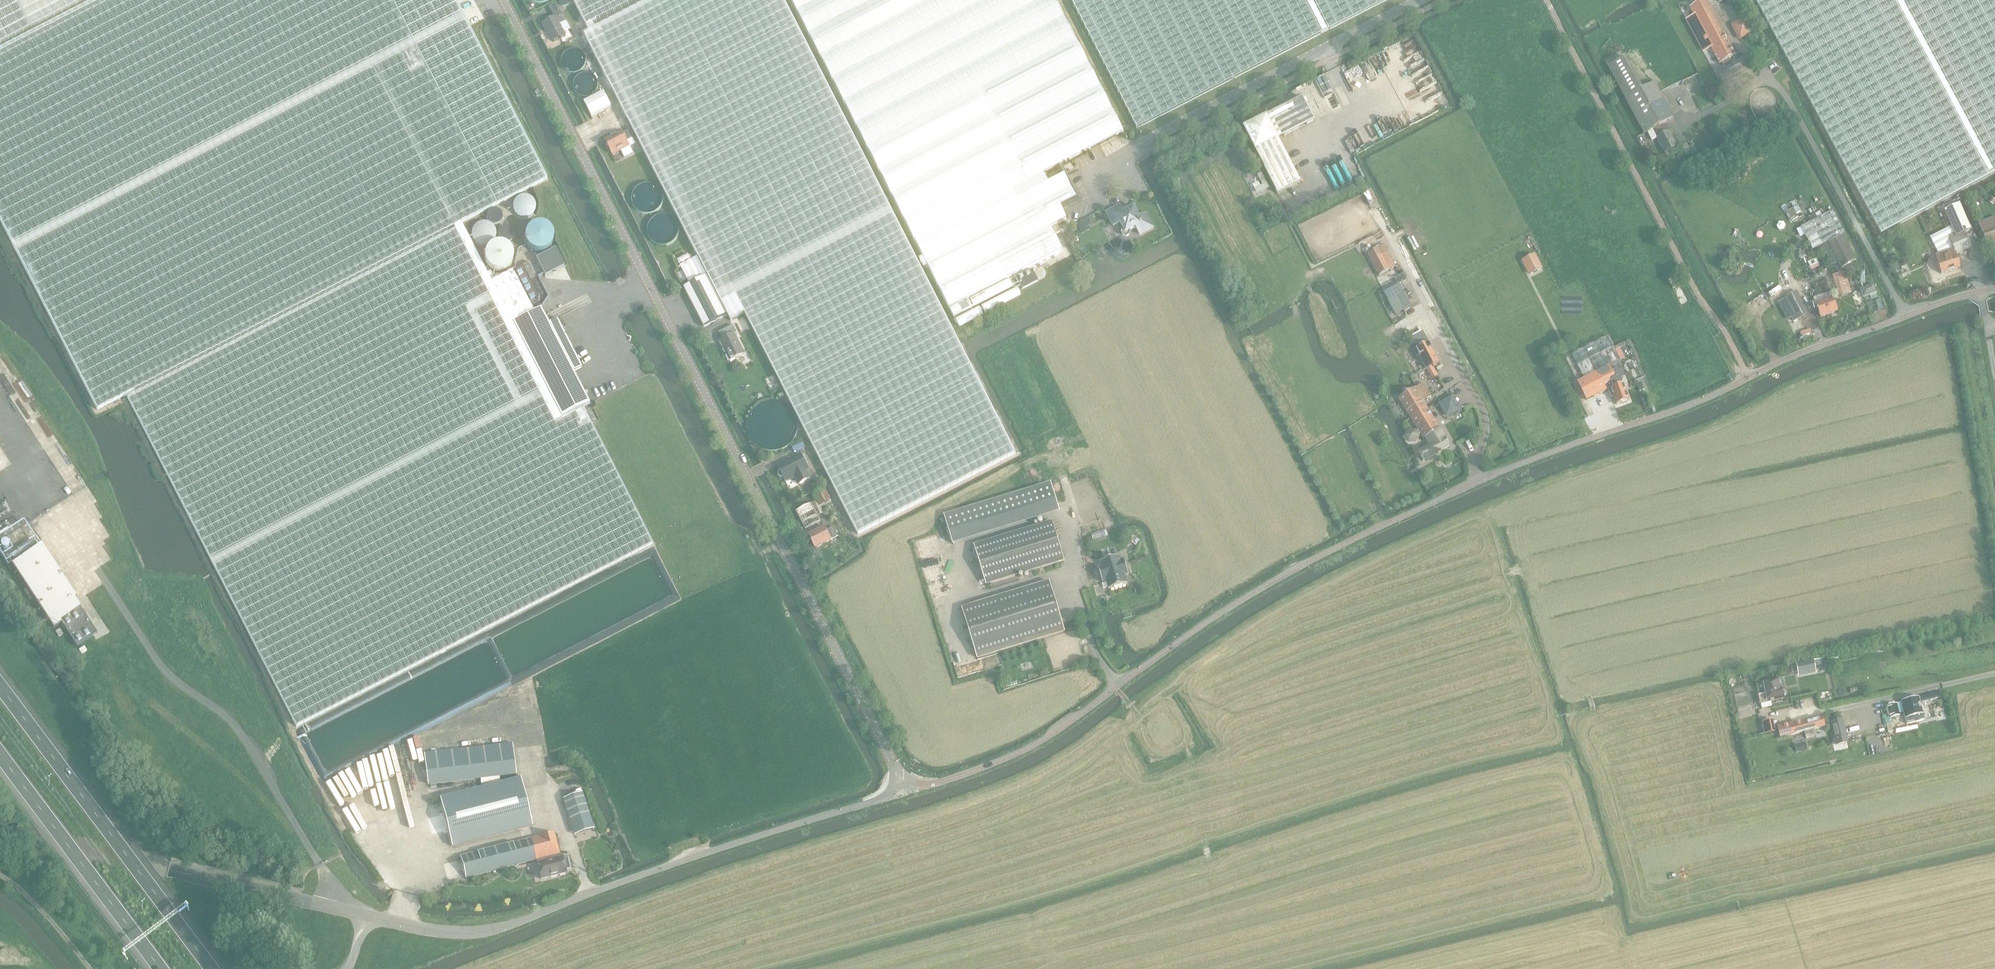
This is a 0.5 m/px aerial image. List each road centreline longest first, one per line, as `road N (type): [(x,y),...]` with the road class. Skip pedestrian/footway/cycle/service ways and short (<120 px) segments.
road 1 (unclassified): [(1980,293),(1781,362),(1710,398),(1551,453),(1384,526),(1259,590),(1029,748),(940,782),(901,781)]
road 2 (unclassified): [(901,781),(503,0)]
road 3 (unclassified): [(901,781),(869,804),(505,927),(440,932),(364,916)]
road 4 (motorway): [(211,968),(0,686)]
road 5 (unclassified): [(1421,0),(1145,141)]
road 6 (motorway): [(0,755),(161,968)]
road 7 (track): [(1994,861),(1790,917)]
road 8 (unclassified): [(173,869),(0,829)]
road 9 (unclassified): [(1825,712),(1994,673)]
road 10 (unclassified): [(173,869),(300,901)]
road 11 (track): [(89,968),(0,876)]

